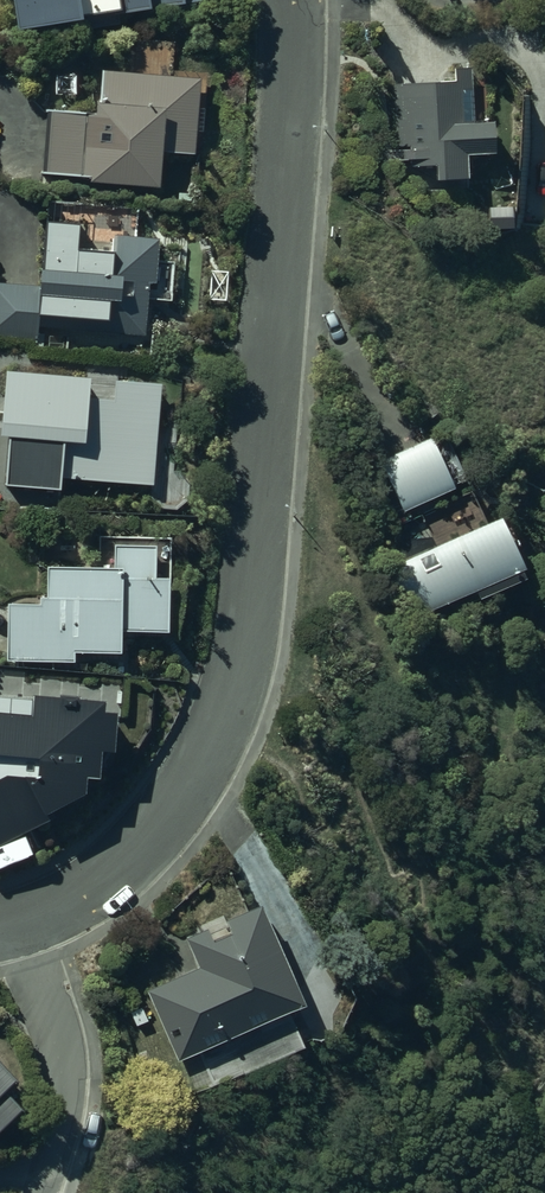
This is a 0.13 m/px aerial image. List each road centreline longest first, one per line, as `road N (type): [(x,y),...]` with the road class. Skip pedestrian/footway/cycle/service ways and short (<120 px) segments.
road 1 (residential): [(0,930),(61,910),(146,845),(185,796),(234,697),(245,644),(296,0)]

